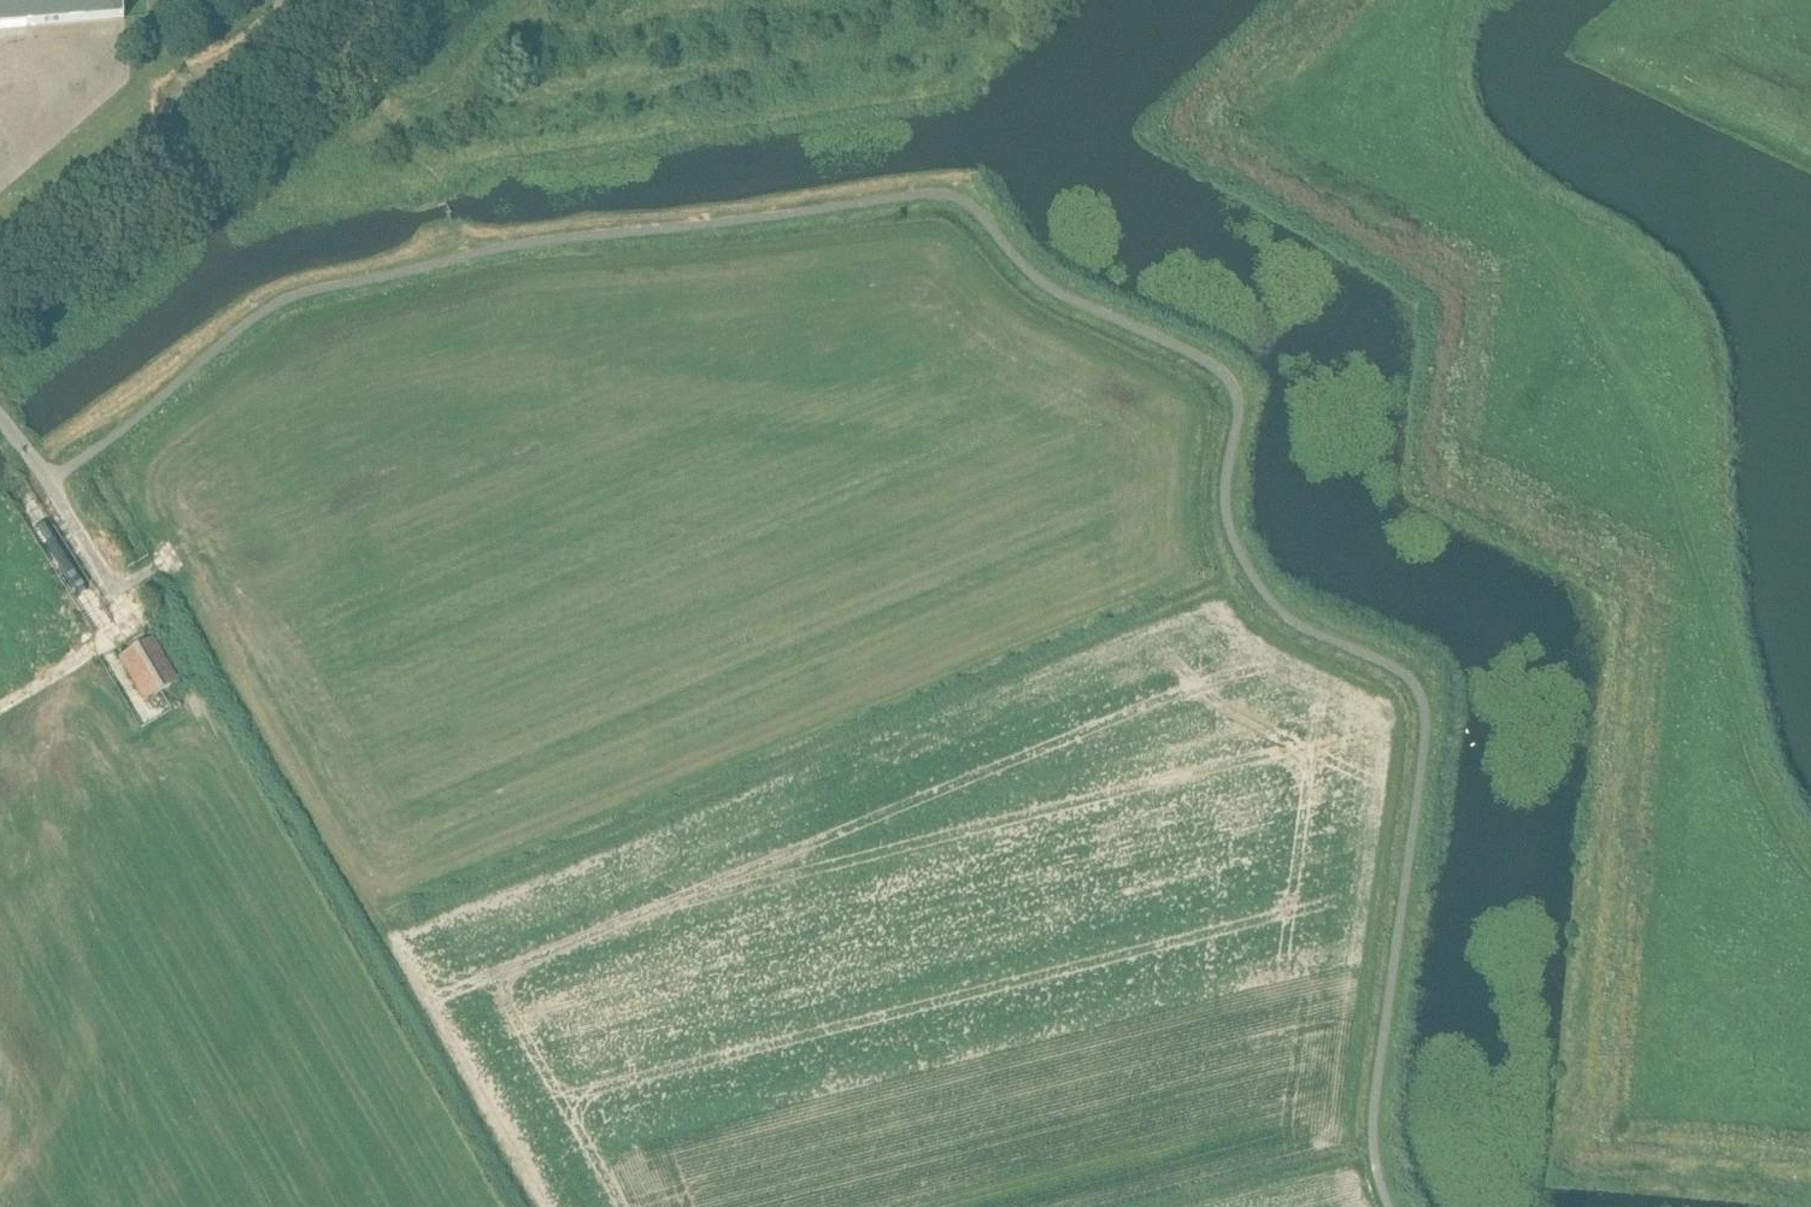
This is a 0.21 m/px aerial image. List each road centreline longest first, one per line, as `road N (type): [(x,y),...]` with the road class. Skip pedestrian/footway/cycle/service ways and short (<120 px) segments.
road 1 (tertiary): [(0,321),(188,183),(392,0)]

